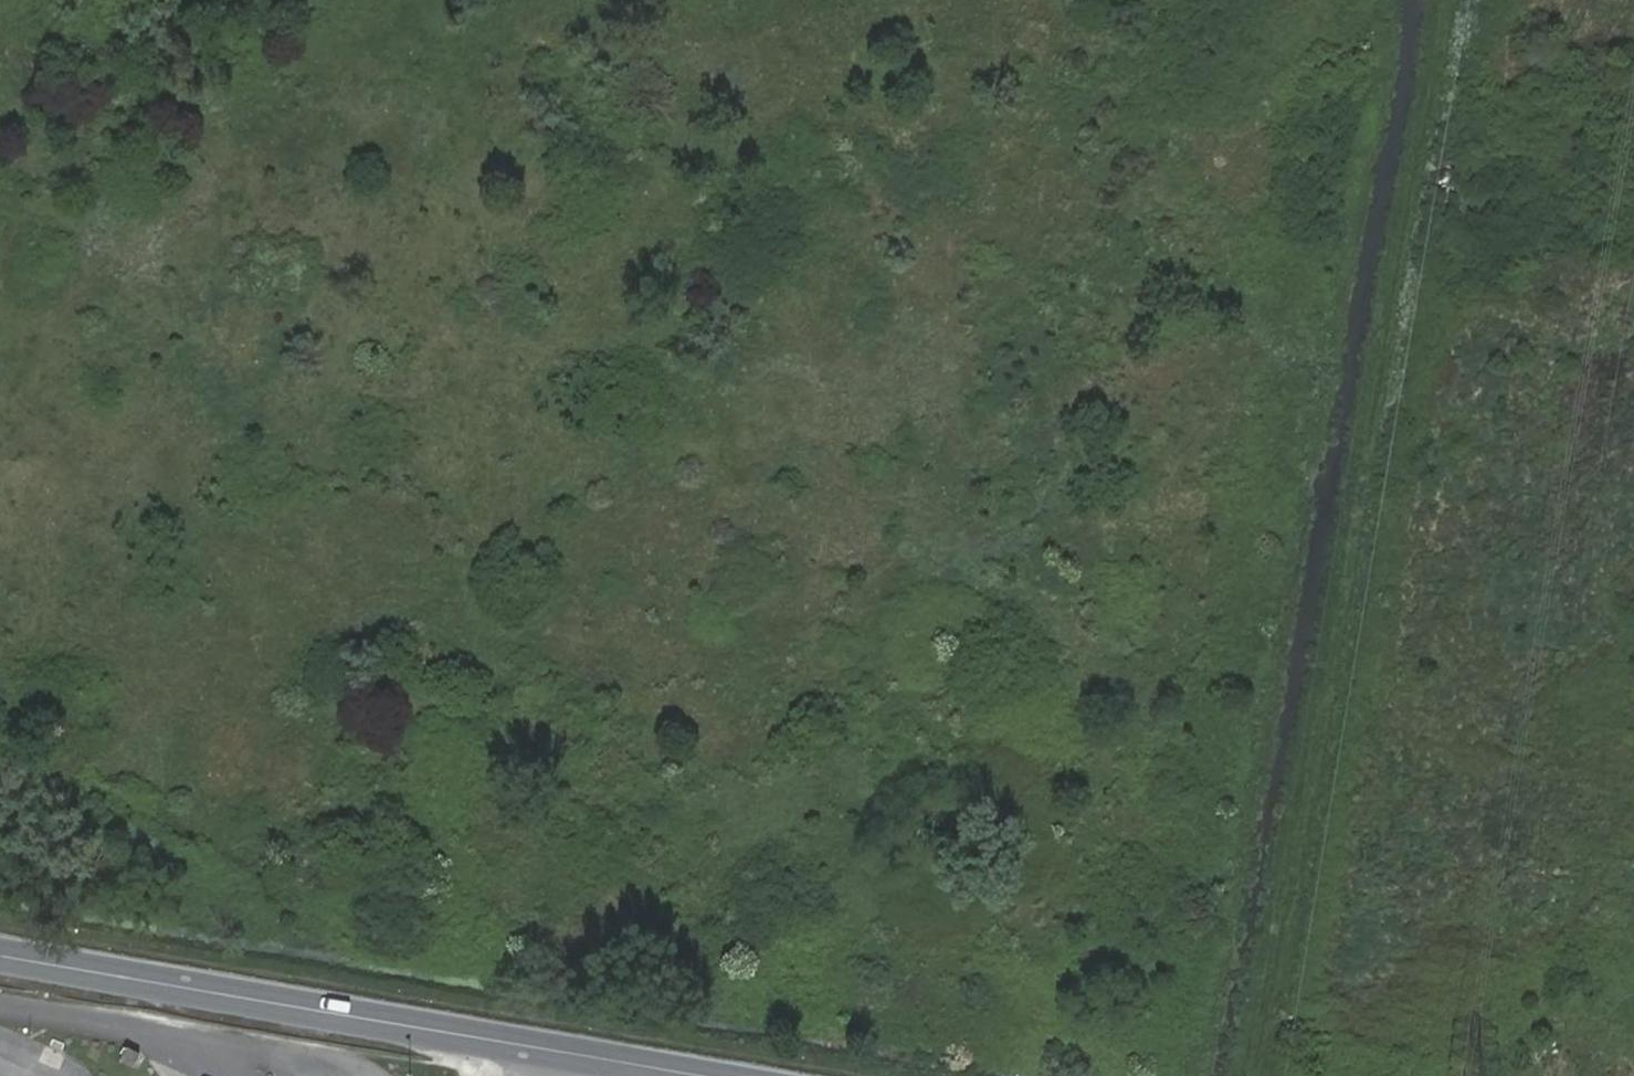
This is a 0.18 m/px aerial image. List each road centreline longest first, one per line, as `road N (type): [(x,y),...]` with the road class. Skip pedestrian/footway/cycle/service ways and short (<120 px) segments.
road 1 (secondary): [(0,955),(703,1075)]

